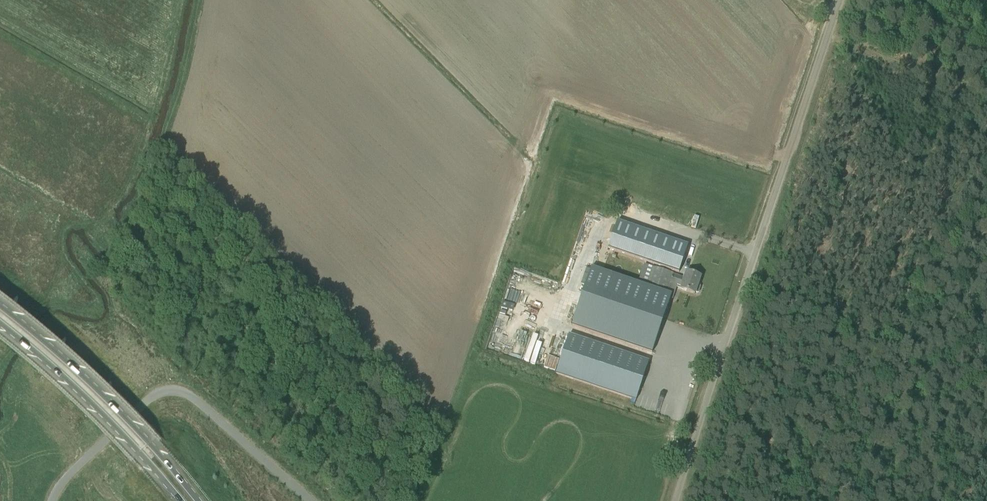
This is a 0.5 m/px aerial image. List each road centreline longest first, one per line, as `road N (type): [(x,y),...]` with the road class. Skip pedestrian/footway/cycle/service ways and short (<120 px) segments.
road 1 (residential): [(310,500),(191,397),(165,391),(72,470),(51,500)]
road 2 (residential): [(743,287),(839,0)]
road 3 (primary): [(198,500),(134,421),(0,300)]
road 4 (primary): [(0,321),(96,407),(181,500)]
road 5 (residential): [(743,287),(676,500)]
road 6 (track): [(743,287),(900,339)]

